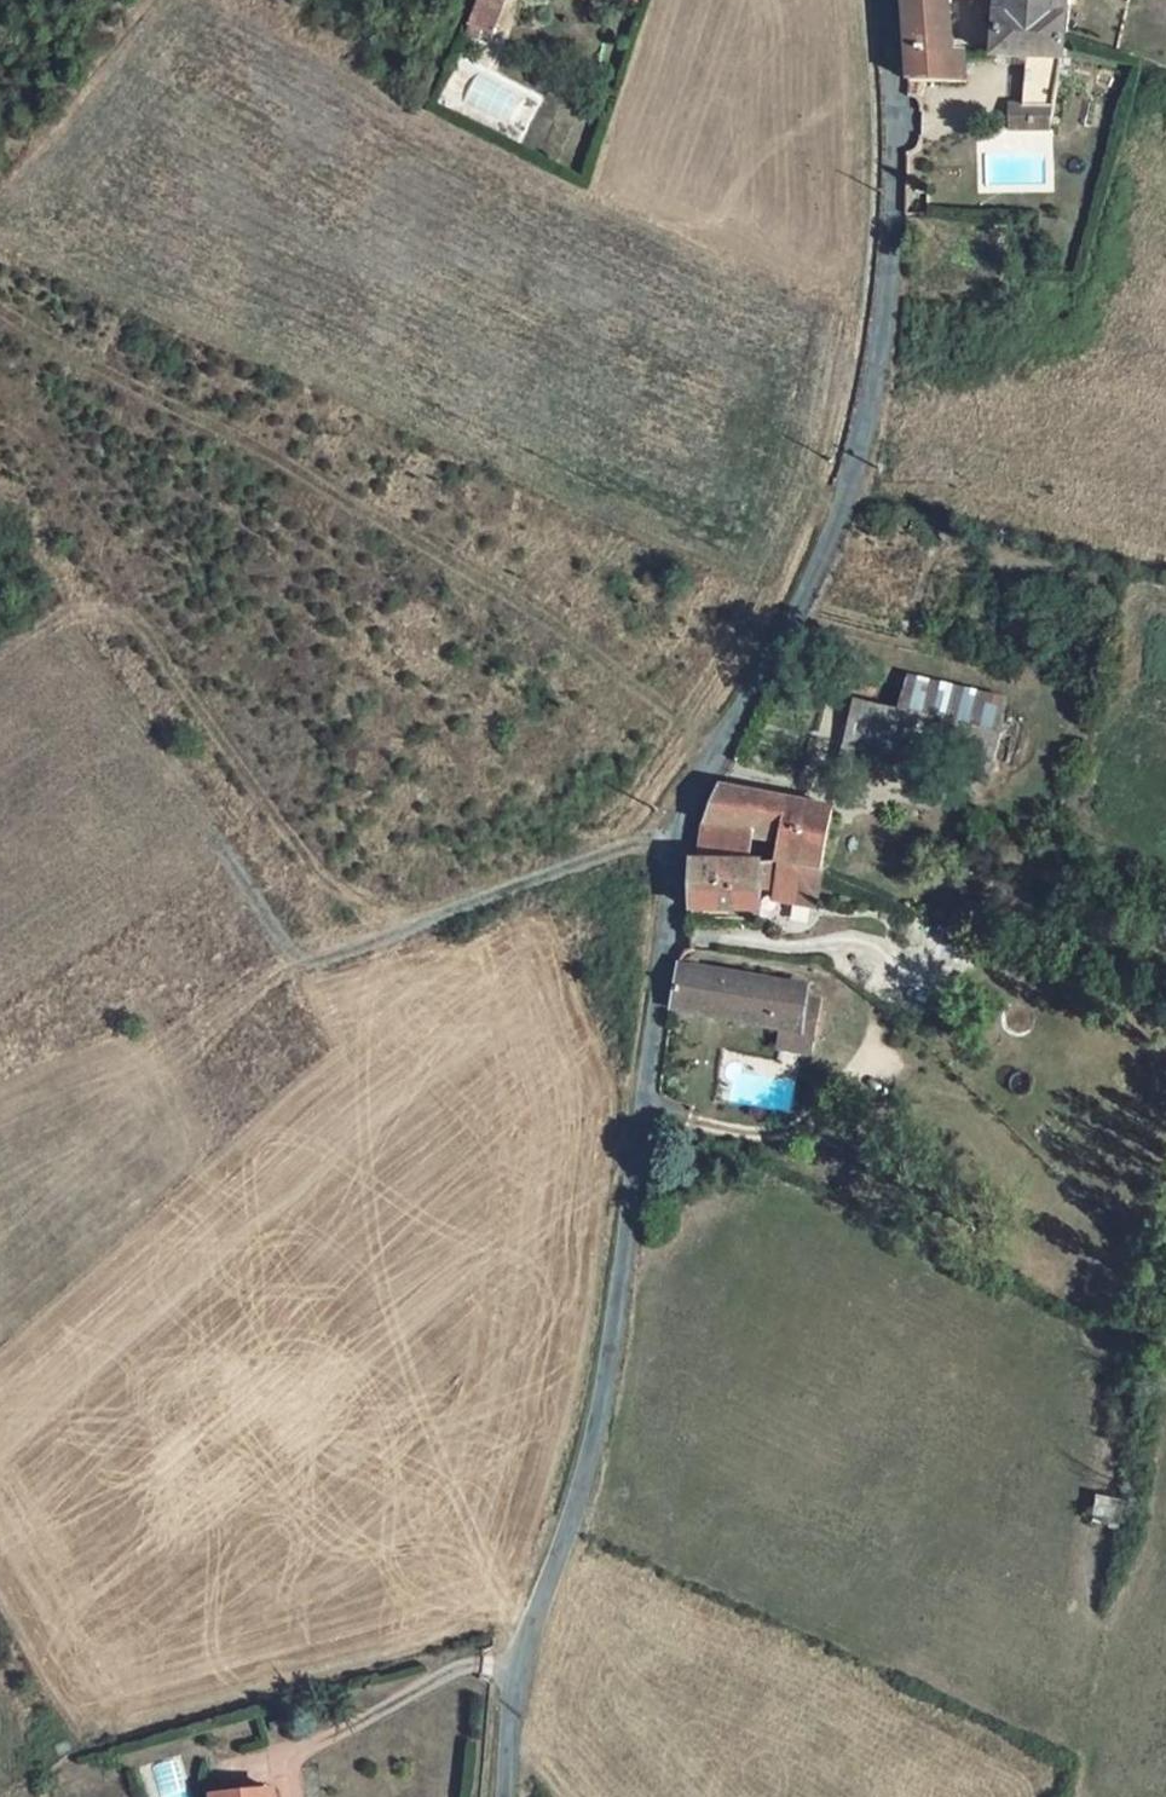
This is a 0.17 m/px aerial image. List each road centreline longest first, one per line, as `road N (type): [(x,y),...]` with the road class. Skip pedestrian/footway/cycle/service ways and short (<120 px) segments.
road 1 (unclassified): [(507,1796),(511,1721),(528,1640),(579,1496),(608,1363),(680,841),(708,770),(834,533),(855,456),(895,175),(885,0)]

